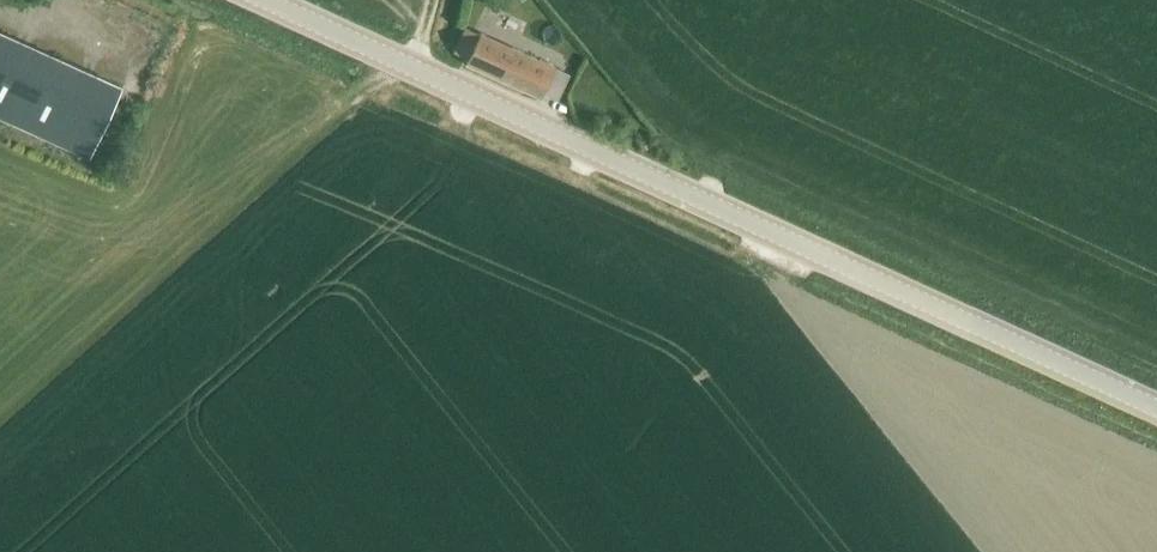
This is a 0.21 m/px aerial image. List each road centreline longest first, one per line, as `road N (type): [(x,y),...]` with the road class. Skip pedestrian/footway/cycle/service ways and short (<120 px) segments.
road 1 (tertiary): [(1156,411),(263,0)]

